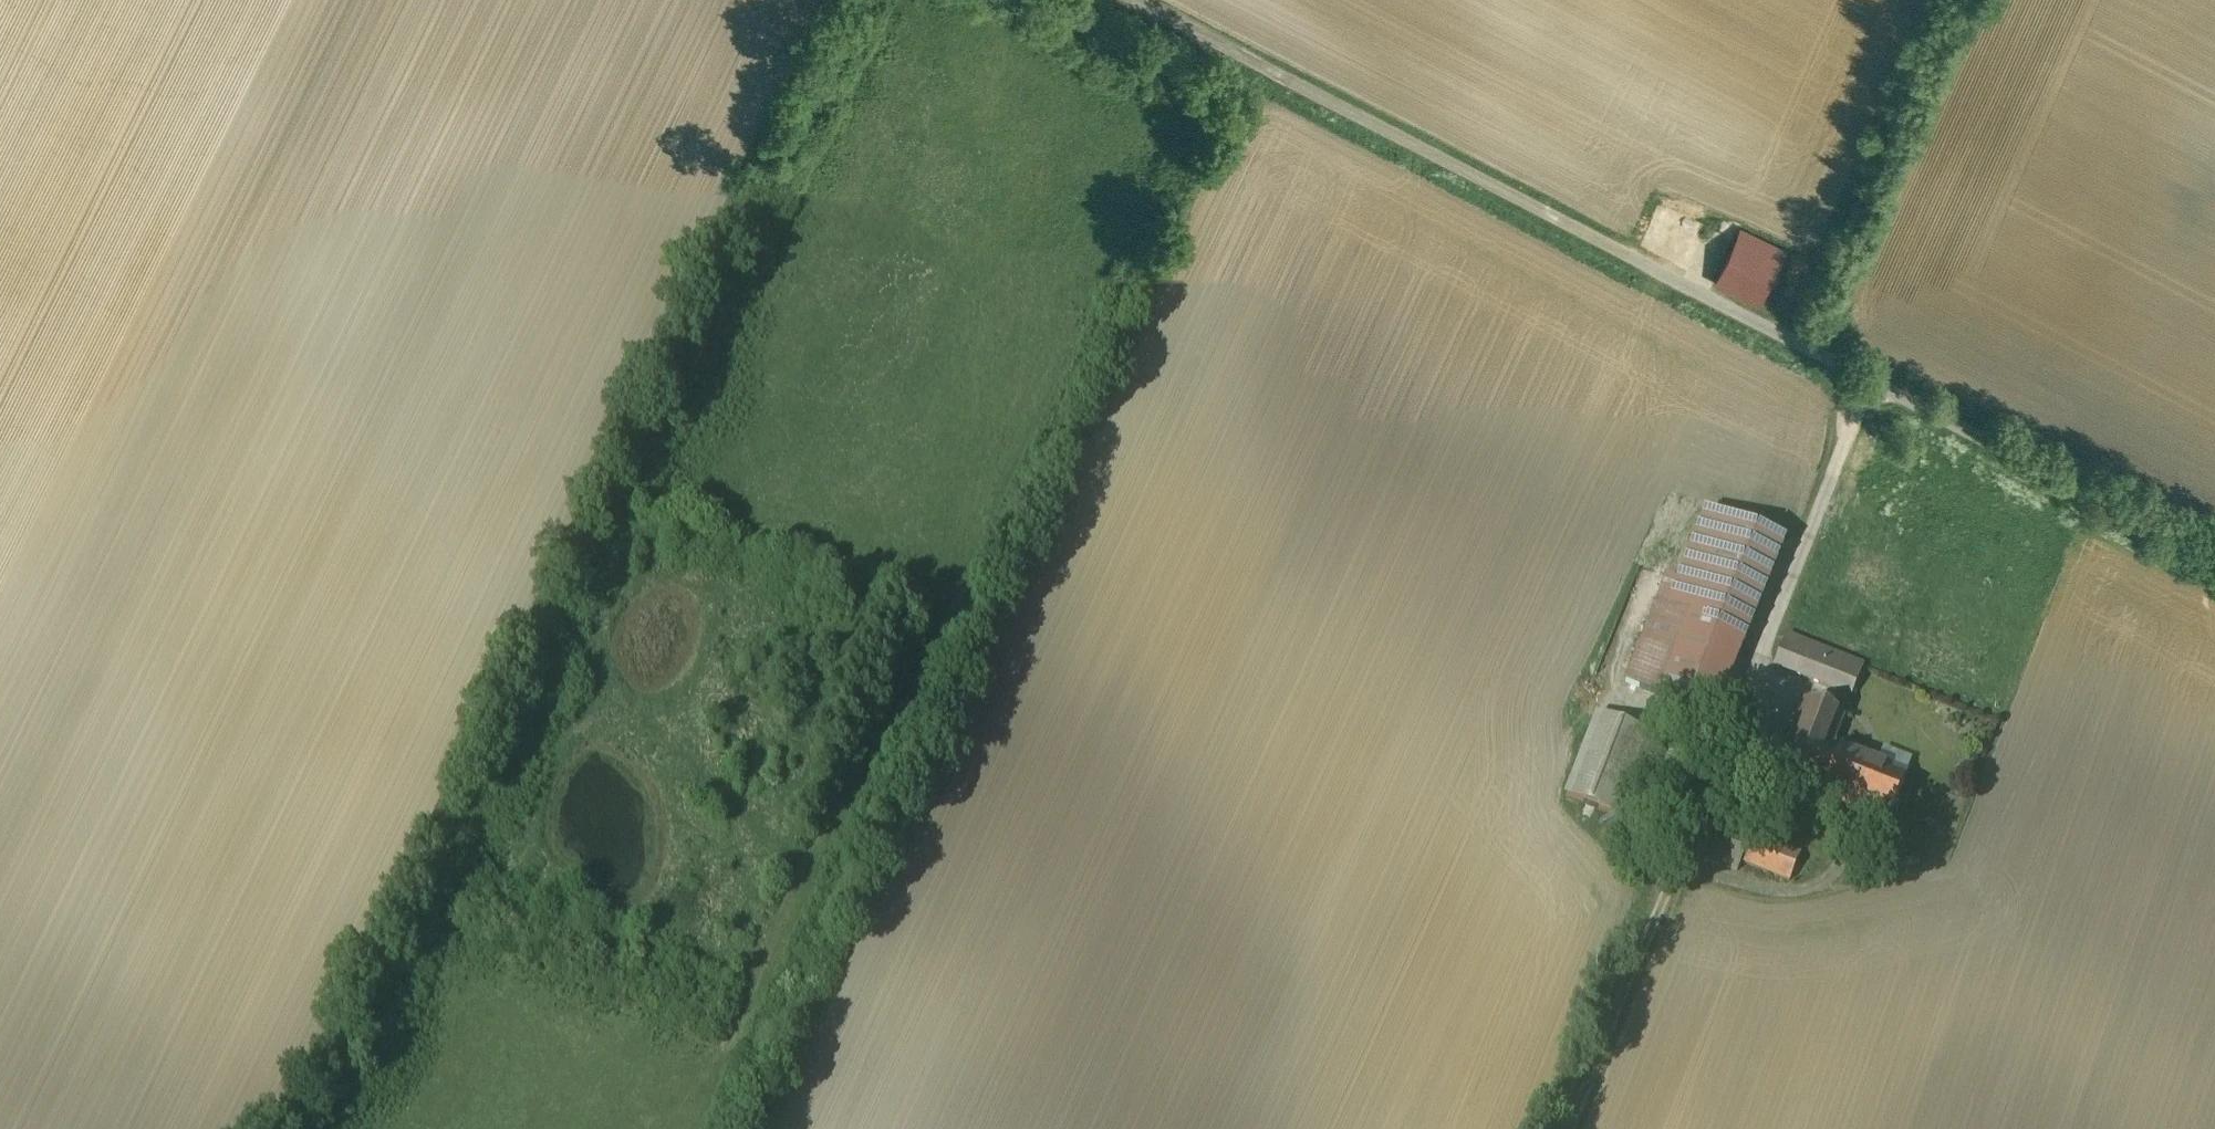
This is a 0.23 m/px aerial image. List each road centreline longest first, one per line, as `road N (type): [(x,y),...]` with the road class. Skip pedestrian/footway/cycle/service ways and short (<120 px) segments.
road 1 (unclassified): [(1127,0),(2214,557)]

